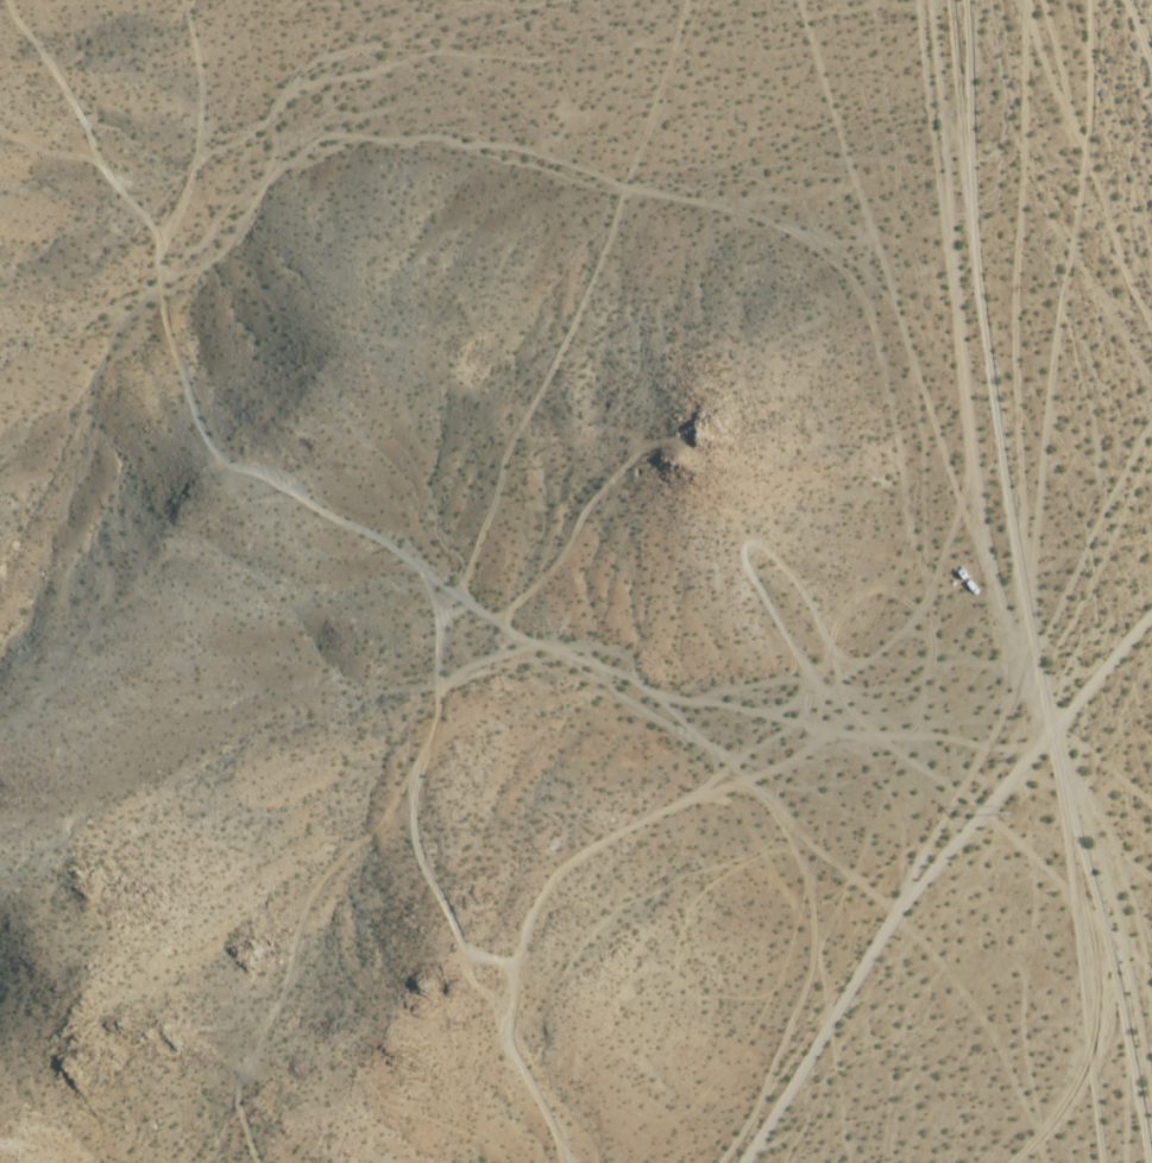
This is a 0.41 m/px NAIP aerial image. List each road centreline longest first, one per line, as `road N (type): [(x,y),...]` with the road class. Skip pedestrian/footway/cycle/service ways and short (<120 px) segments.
road 1 (track): [(1046,736),(968,463),(937,0)]
road 2 (track): [(1046,736),(882,929),(741,1162)]
road 3 (track): [(1046,736),(1151,1131)]
road 4 (track): [(1011,1162),(1069,1095),(1112,968)]
road 5 (track): [(1151,611),(1046,736)]

